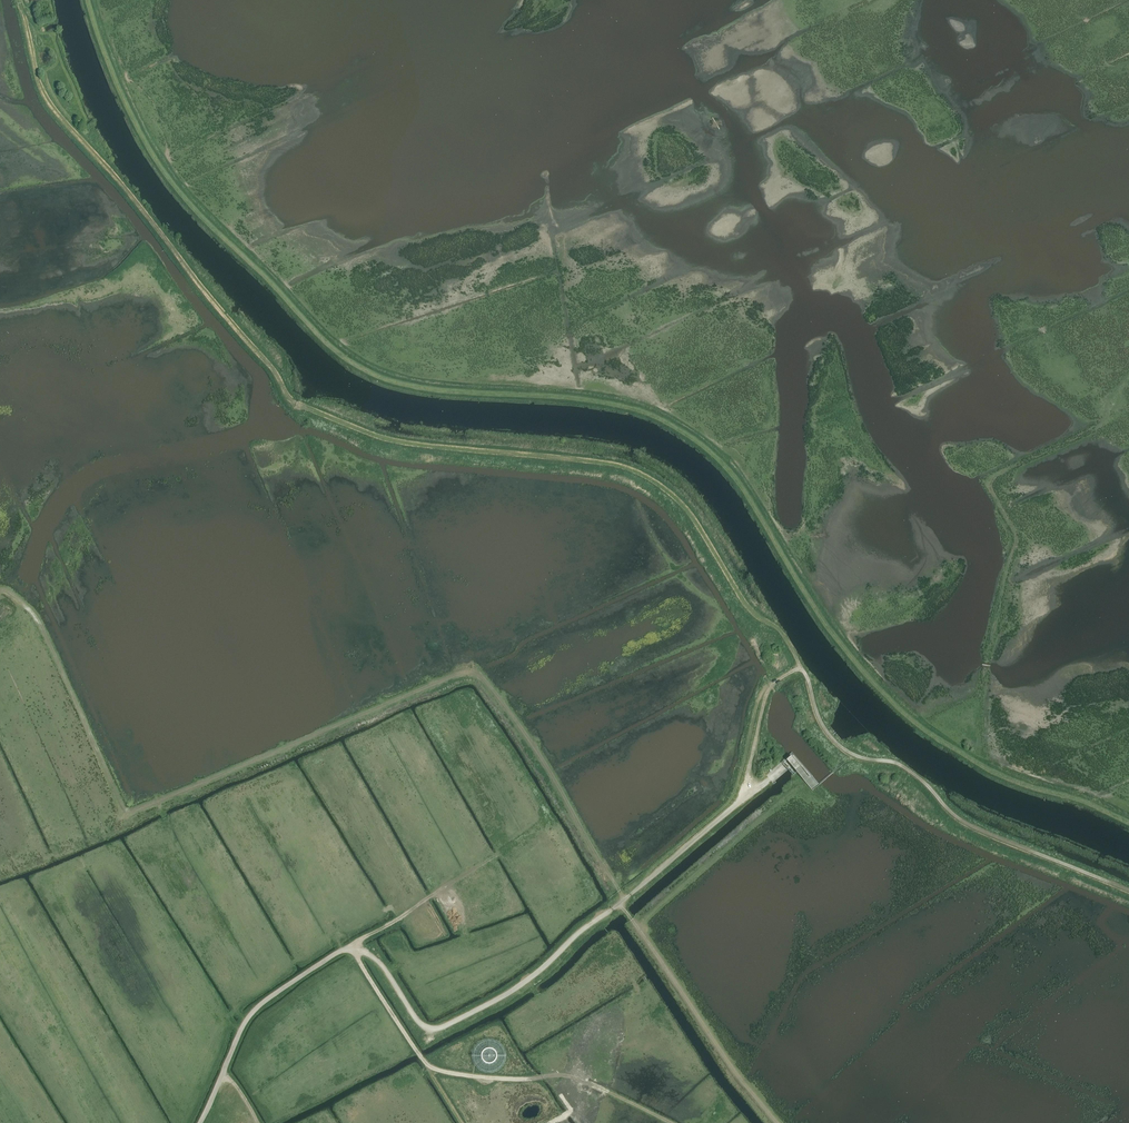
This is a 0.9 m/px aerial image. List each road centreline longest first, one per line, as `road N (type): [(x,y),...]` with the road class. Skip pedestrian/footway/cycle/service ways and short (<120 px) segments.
road 1 (track): [(20,8),(47,101),(291,399),(391,440),(613,465),(660,485),(695,521),(747,607),(788,641),(838,744),(861,758),(898,764),(961,824),(1128,893)]
road 2 (track): [(1128,825),(961,758),(918,729),(879,693),(817,611),(723,464),(676,425),(578,396),(421,385),(354,360),(200,199),(123,100),(89,0)]
road 3 (track): [(0,590),(26,606),(43,631),(130,814),(459,674),(478,675),(558,785),(622,907),(777,1122)]
road 4 (track): [(200,1122),(247,1018),(336,954),(351,949),(373,957),(423,1024),(449,1024),(520,985),(770,779)]
road 5 (track): [(351,949),(429,1066),(504,1079),(569,1077),(669,1122)]
road 6 (track): [(741,800),(764,697),(800,666)]

